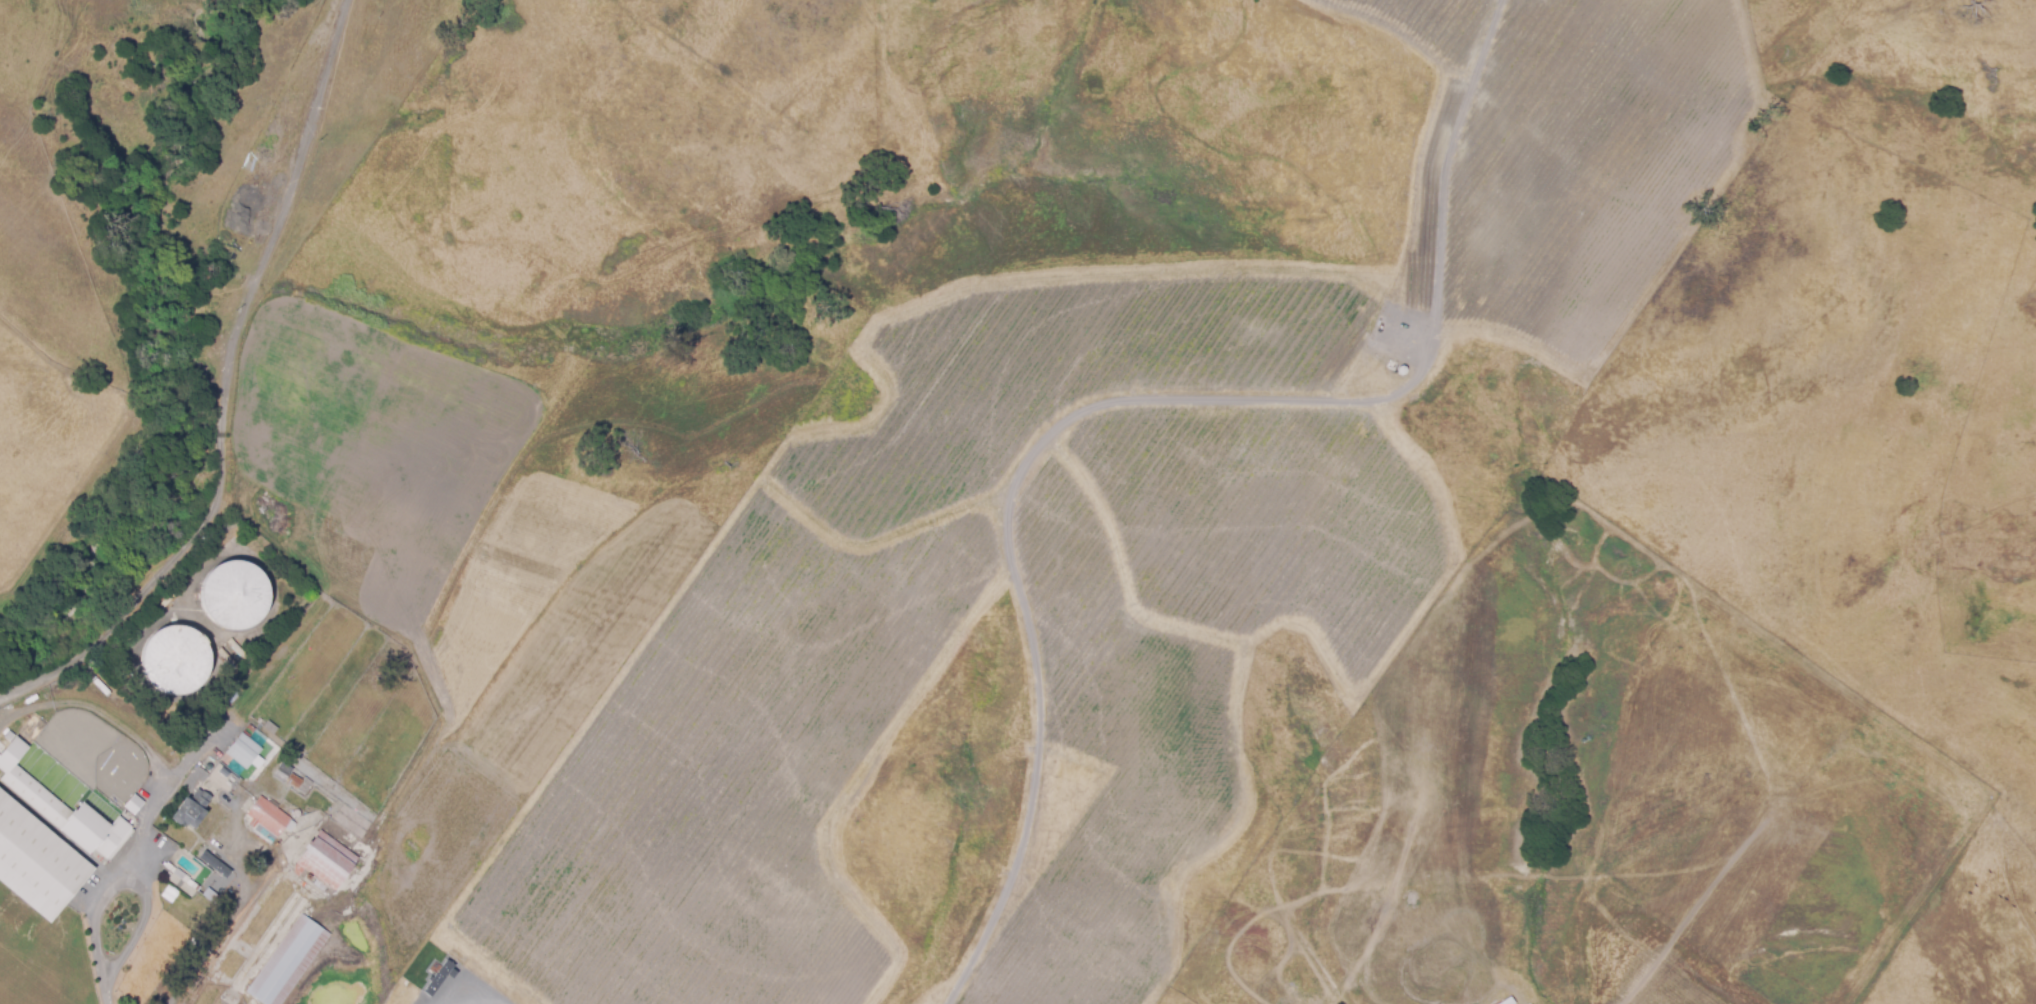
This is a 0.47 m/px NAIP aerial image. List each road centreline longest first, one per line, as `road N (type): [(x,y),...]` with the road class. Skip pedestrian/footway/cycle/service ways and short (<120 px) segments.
road 1 (residential): [(0,700),(60,672),(155,582),(218,500),(218,435),(232,357),(254,271),(302,161),(345,0)]

